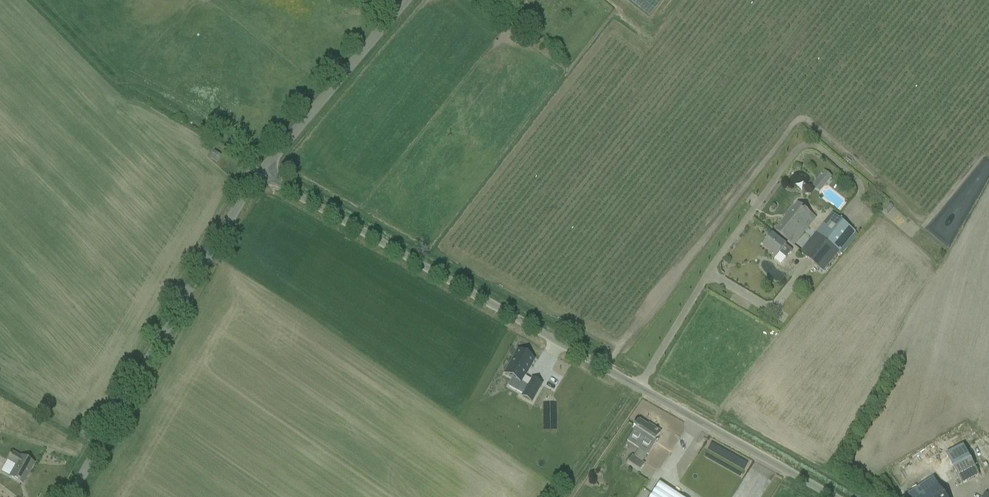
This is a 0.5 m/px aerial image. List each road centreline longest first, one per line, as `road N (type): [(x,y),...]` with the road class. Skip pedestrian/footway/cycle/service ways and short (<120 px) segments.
road 1 (unclassified): [(835,496),(261,166)]
road 2 (unclassified): [(61,496),(261,166)]
road 3 (unclassified): [(261,166),(397,0)]
road 4 (track): [(643,389),(568,496)]

